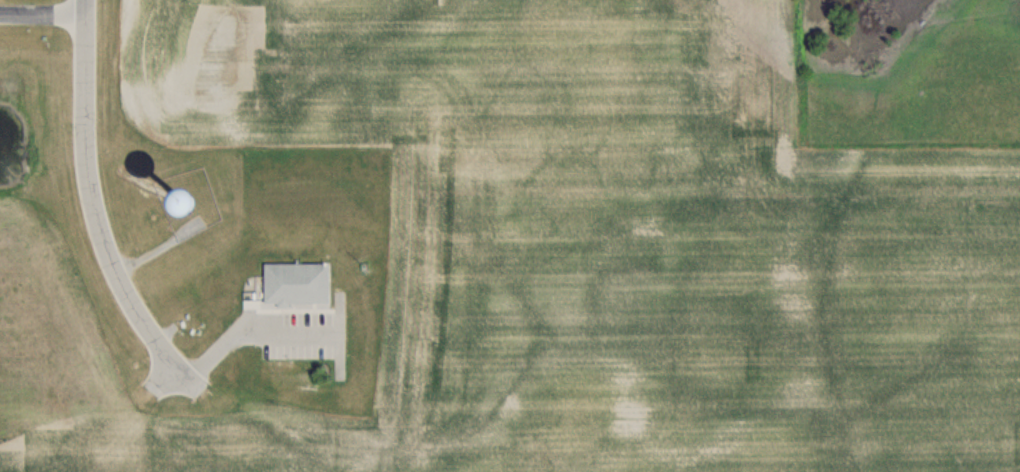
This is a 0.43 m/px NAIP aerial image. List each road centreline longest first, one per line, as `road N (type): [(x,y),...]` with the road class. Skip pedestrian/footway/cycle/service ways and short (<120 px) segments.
road 1 (residential): [(87,0),(86,163),(102,238),(134,306),(200,386)]

